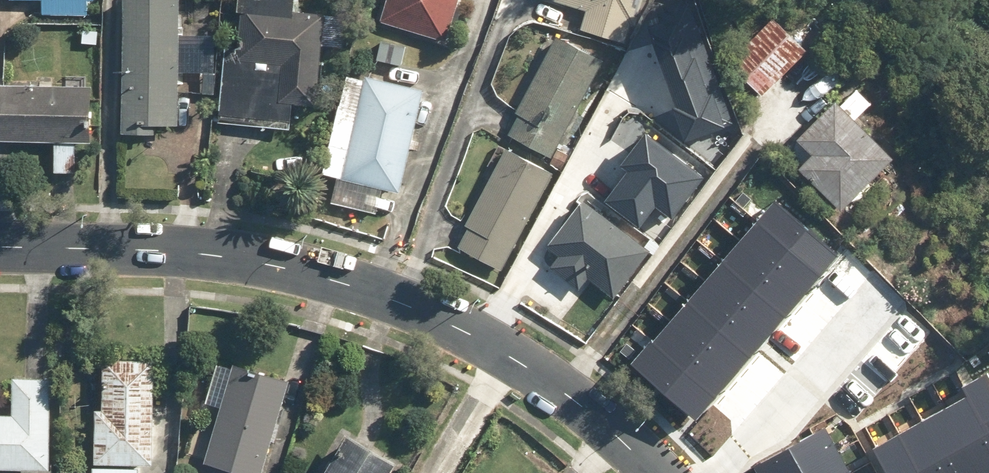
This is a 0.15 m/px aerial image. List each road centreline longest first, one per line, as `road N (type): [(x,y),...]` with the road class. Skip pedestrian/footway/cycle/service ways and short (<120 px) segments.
road 1 (residential): [(0,246),(163,249),(310,272),(431,316),(531,374),(619,435),(654,472)]

